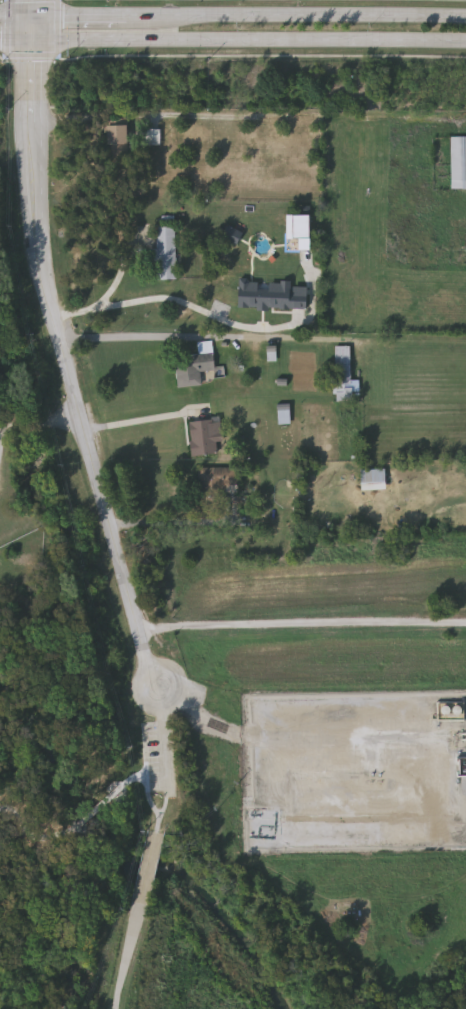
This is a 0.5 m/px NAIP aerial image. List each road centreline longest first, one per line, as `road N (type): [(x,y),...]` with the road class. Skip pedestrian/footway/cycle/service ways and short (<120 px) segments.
road 1 (residential): [(35,39),(43,251),(156,697)]
road 2 (secondary): [(35,39),(465,44)]
road 3 (secondary): [(465,16),(131,16)]

